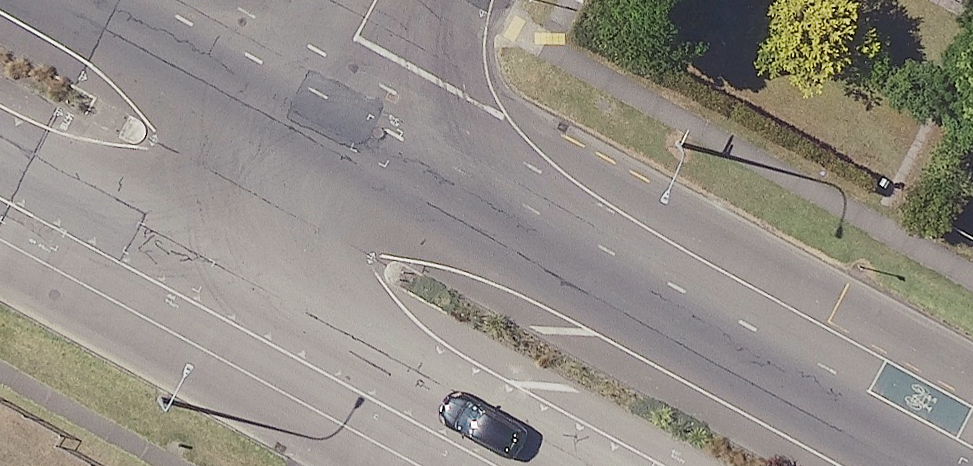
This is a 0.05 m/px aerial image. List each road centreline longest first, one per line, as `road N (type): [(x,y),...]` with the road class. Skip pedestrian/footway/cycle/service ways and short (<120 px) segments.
road 1 (secondary): [(305,134),(917,465)]
road 2 (secondary): [(584,465),(234,276)]
road 3 (secondary): [(58,0),(305,134)]
road 4 (secondary): [(234,276),(0,150)]
road 5 (residential): [(234,276),(305,134)]
road 6 (residential): [(305,134),(374,0)]

